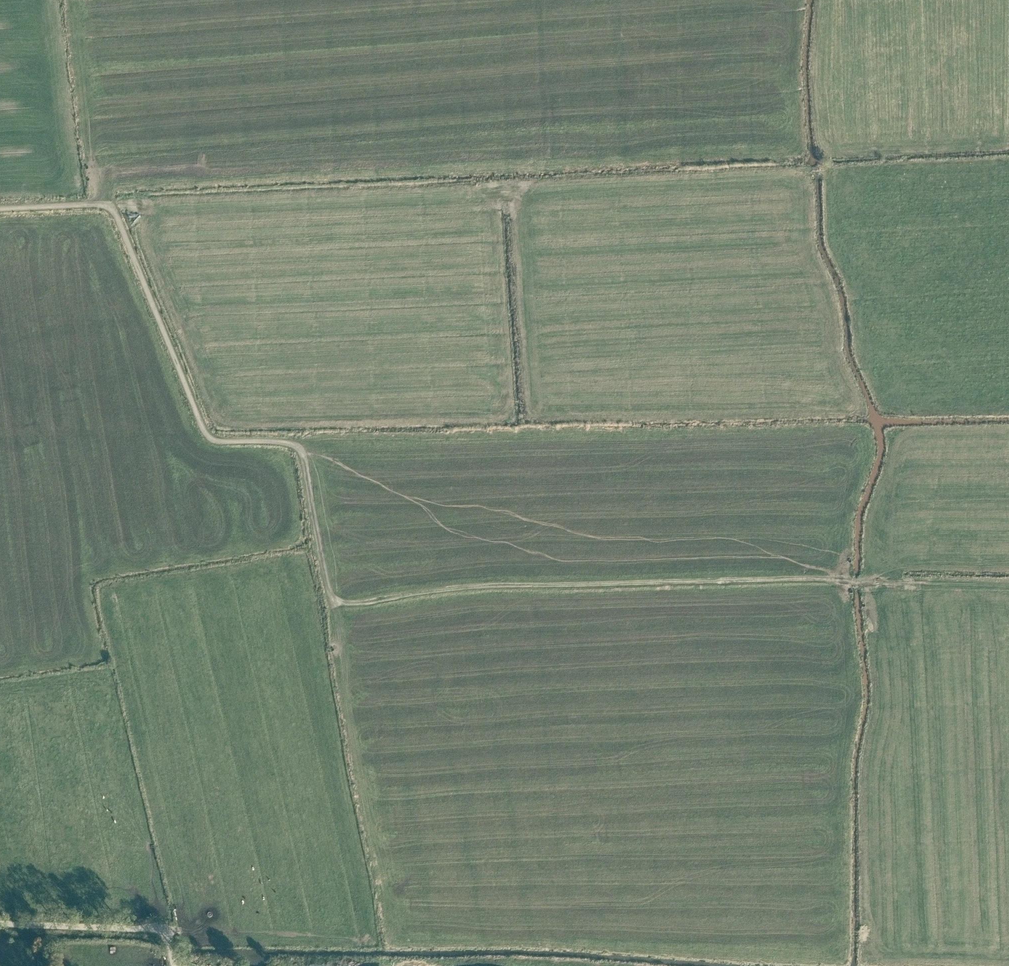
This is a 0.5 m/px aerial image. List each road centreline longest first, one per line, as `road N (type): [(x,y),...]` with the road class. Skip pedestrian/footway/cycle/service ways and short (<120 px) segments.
road 1 (unclassified): [(0,208),(109,205),(208,436),(300,449),(326,585),(338,601),(505,585),(838,577),(1008,584)]
road 2 (unclassified): [(0,926),(161,932)]

